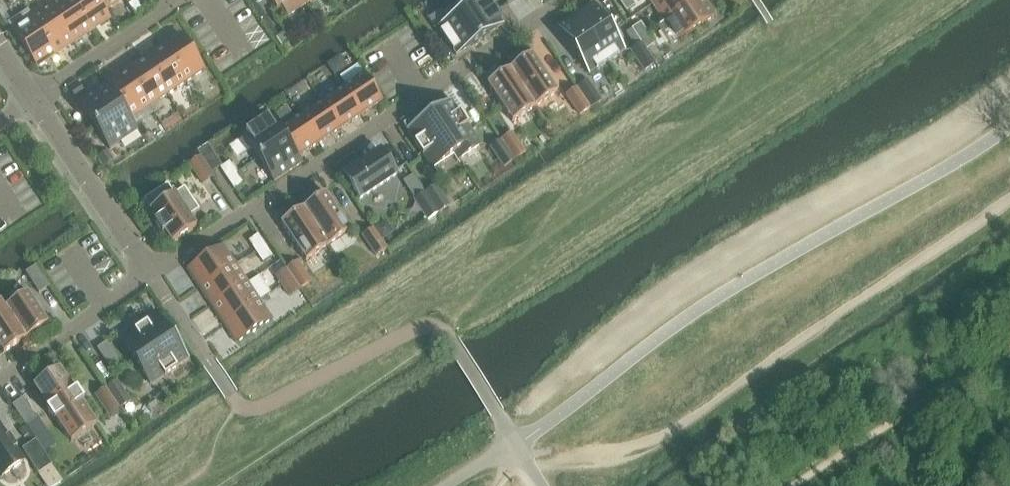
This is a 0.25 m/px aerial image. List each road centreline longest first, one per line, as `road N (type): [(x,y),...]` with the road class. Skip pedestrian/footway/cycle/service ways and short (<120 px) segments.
road 1 (residential): [(566,0),(150,275)]
road 2 (residential): [(31,98),(150,275)]
road 3 (residential): [(31,98),(186,0)]
road 4 (residential): [(150,275),(0,374)]

